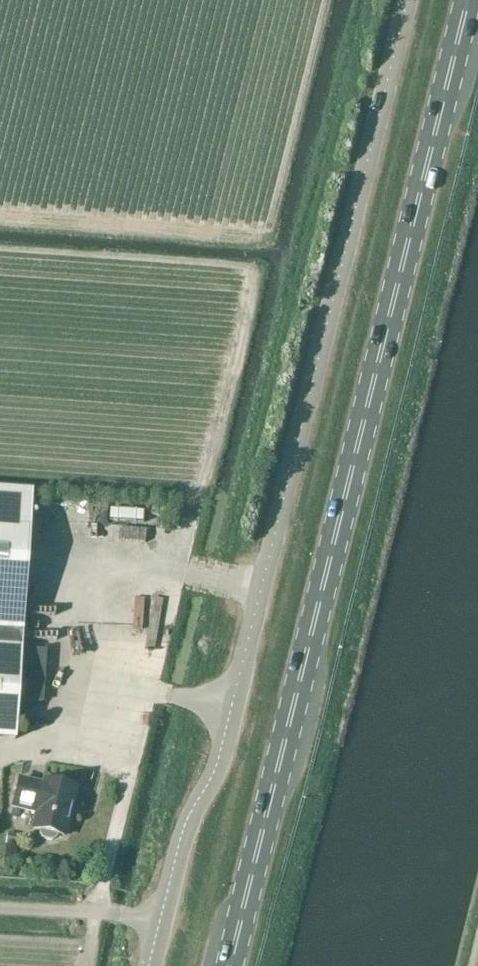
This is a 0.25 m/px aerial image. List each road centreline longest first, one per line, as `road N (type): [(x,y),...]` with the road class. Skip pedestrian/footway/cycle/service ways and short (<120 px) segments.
road 1 (unclassified): [(149,965),(184,828),(225,741),(408,0)]
road 2 (primary): [(231,965),(470,0)]

